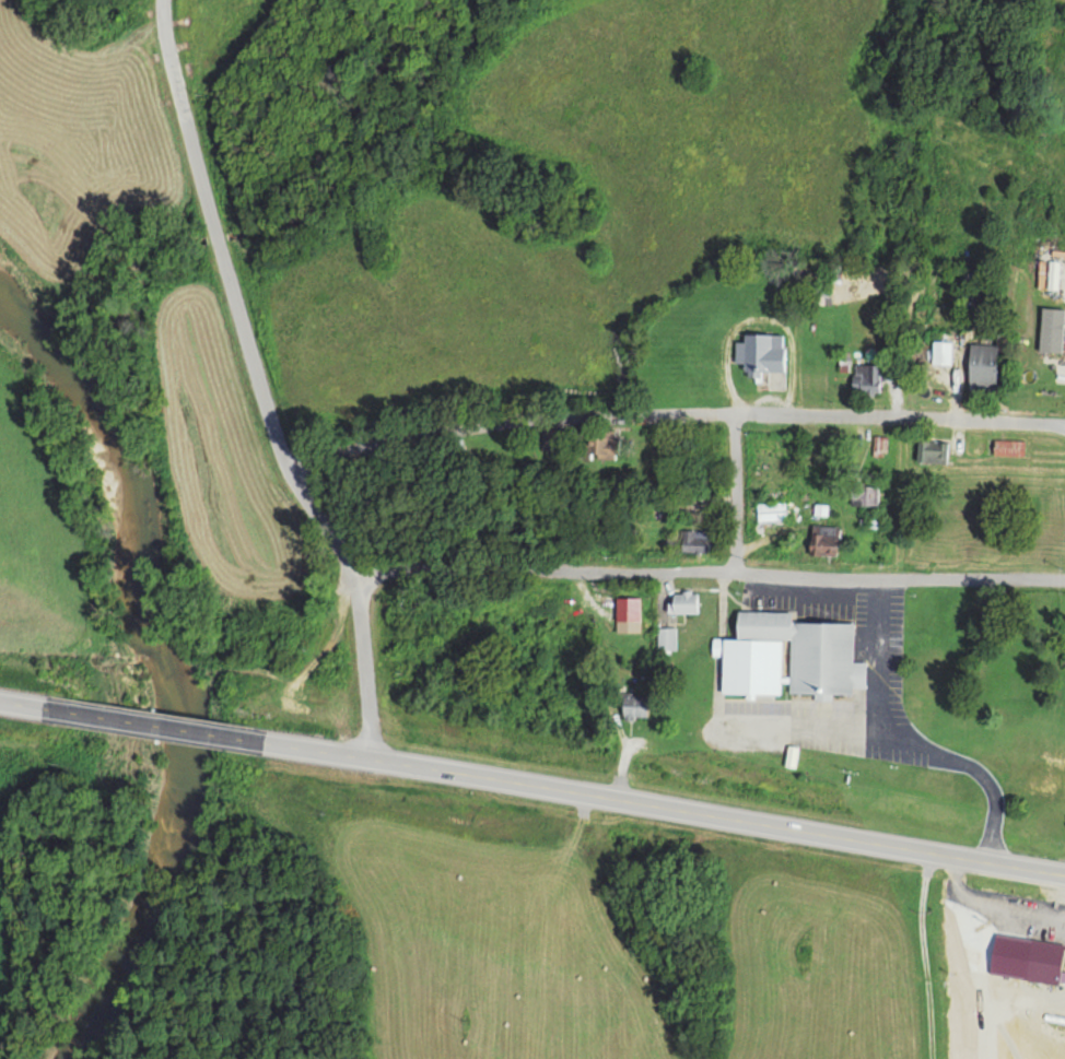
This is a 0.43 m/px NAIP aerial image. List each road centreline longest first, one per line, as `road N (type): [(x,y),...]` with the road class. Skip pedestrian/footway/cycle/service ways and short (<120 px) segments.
road 1 (primary): [(259,742),(1064,874)]
road 2 (residential): [(288,466),(470,426),(557,417),(735,412),(1064,426)]
road 3 (residential): [(1064,579),(354,567)]
road 4 (residential): [(288,466),(175,87),(160,0)]
road 5 (residential): [(370,758),(354,567),(288,466)]
road 6 (primary): [(50,709),(259,742)]
road 7 (residential): [(735,412),(734,574)]

